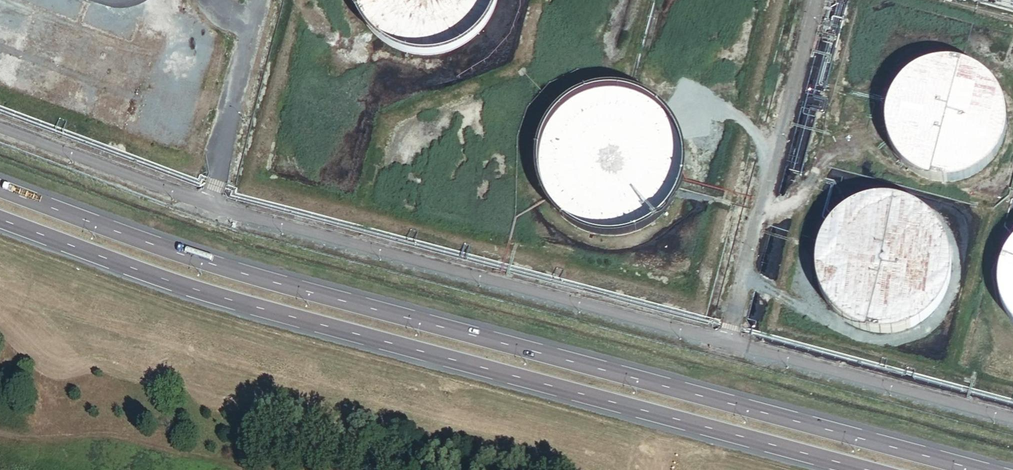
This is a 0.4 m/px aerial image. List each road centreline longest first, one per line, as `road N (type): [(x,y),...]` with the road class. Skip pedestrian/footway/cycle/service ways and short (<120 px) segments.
road 1 (secondary): [(981,469),(185,257),(0,189)]
road 2 (secondary): [(0,226),(184,295),(844,469)]

